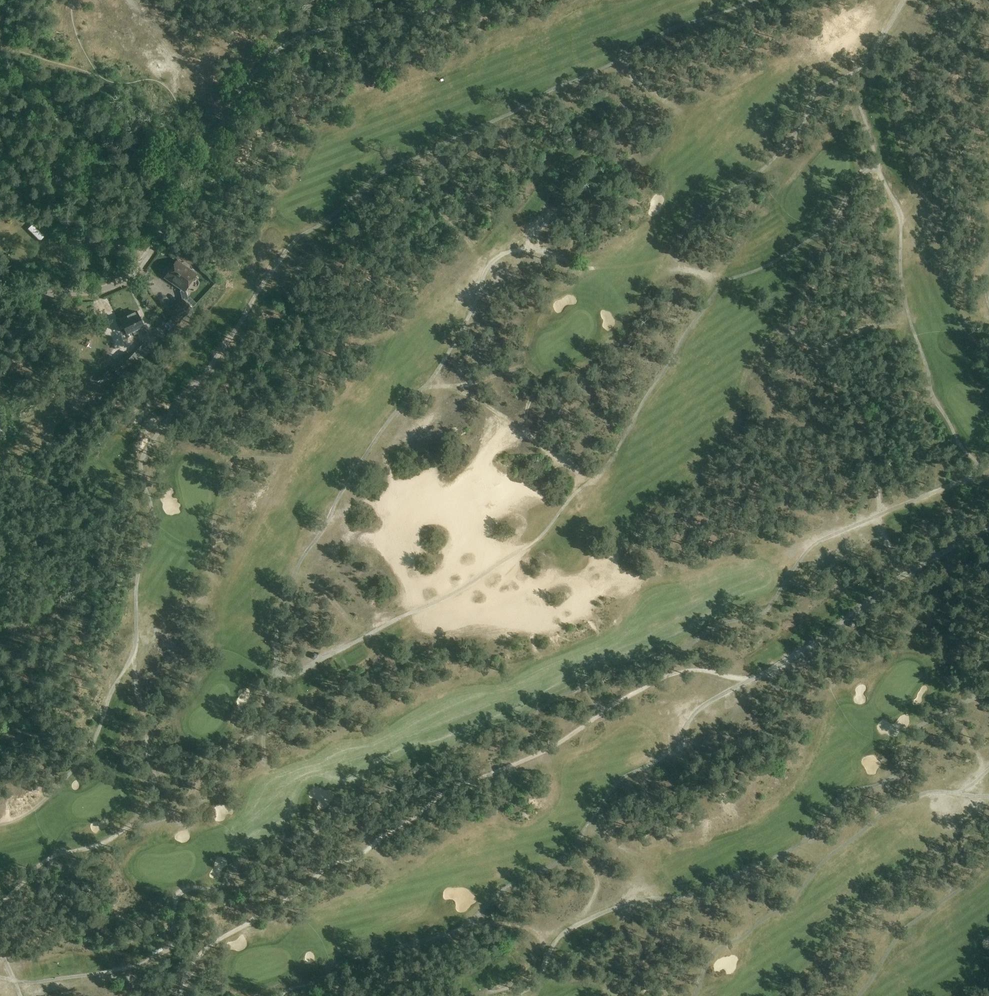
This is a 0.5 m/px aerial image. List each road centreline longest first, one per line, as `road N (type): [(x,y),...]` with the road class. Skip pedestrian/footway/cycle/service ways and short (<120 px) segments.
road 1 (unclassified): [(0,296),(104,288),(131,275),(151,248)]

